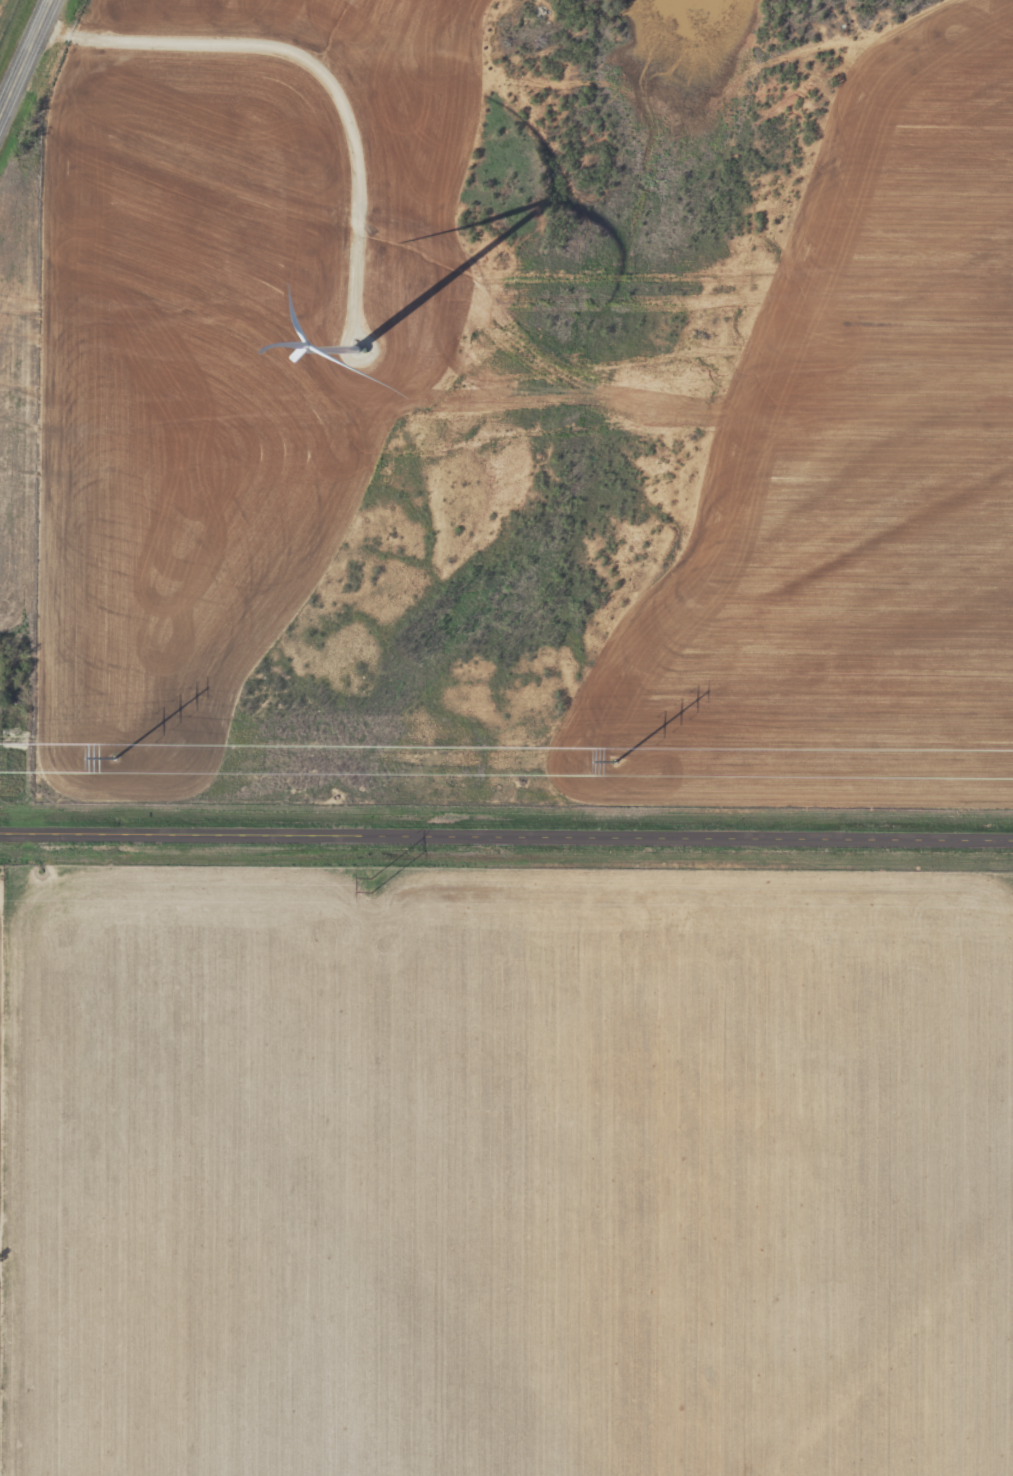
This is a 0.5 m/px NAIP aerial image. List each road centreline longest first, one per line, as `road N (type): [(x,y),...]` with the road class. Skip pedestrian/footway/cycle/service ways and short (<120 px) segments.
road 1 (tertiary): [(0,837),(1012,844)]
road 2 (residential): [(49,23),(430,49)]
road 3 (primary): [(0,134),(59,0)]

